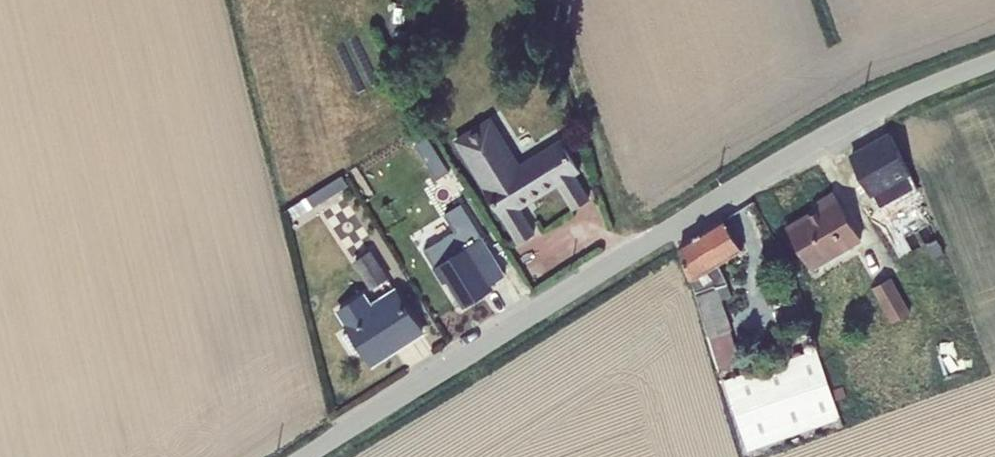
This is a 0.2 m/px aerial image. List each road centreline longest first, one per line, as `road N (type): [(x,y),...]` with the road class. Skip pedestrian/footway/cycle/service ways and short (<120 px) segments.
road 1 (unclassified): [(299,456),(887,101),(994,59)]

